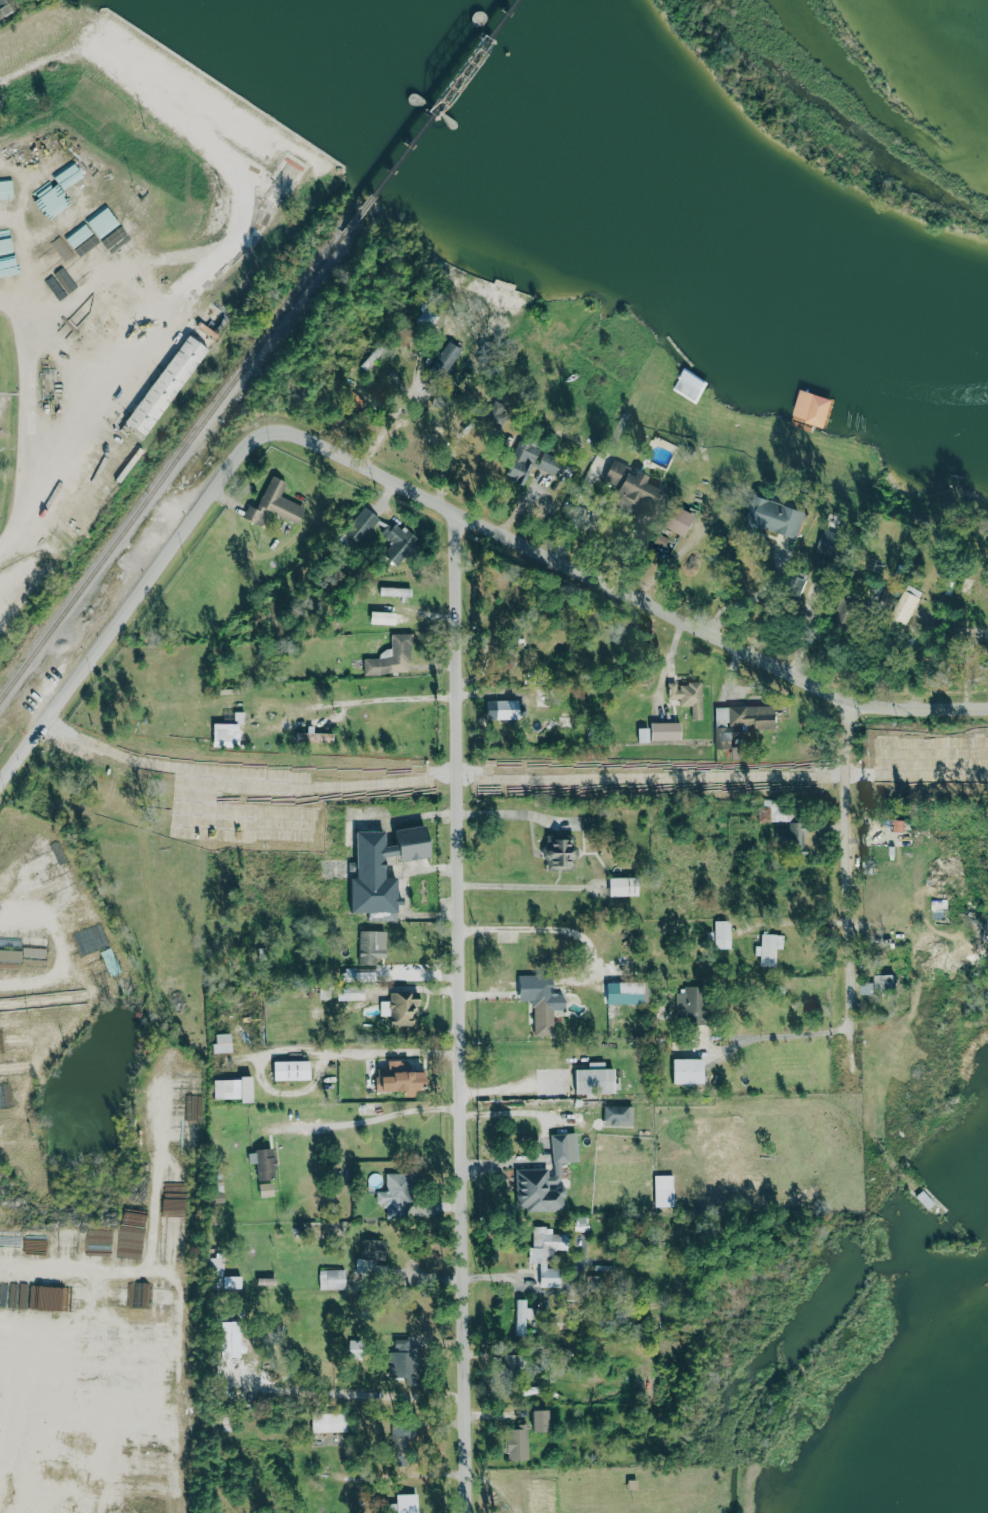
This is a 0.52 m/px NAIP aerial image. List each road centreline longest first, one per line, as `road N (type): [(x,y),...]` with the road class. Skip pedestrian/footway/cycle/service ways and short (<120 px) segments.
road 1 (residential): [(0,797),(41,753),(262,439),(288,428),(320,436),(832,686),(846,702),(987,710)]
road 2 (residential): [(467,1512),(456,765),(473,513)]
road 3 (residential): [(846,702),(848,1027)]

